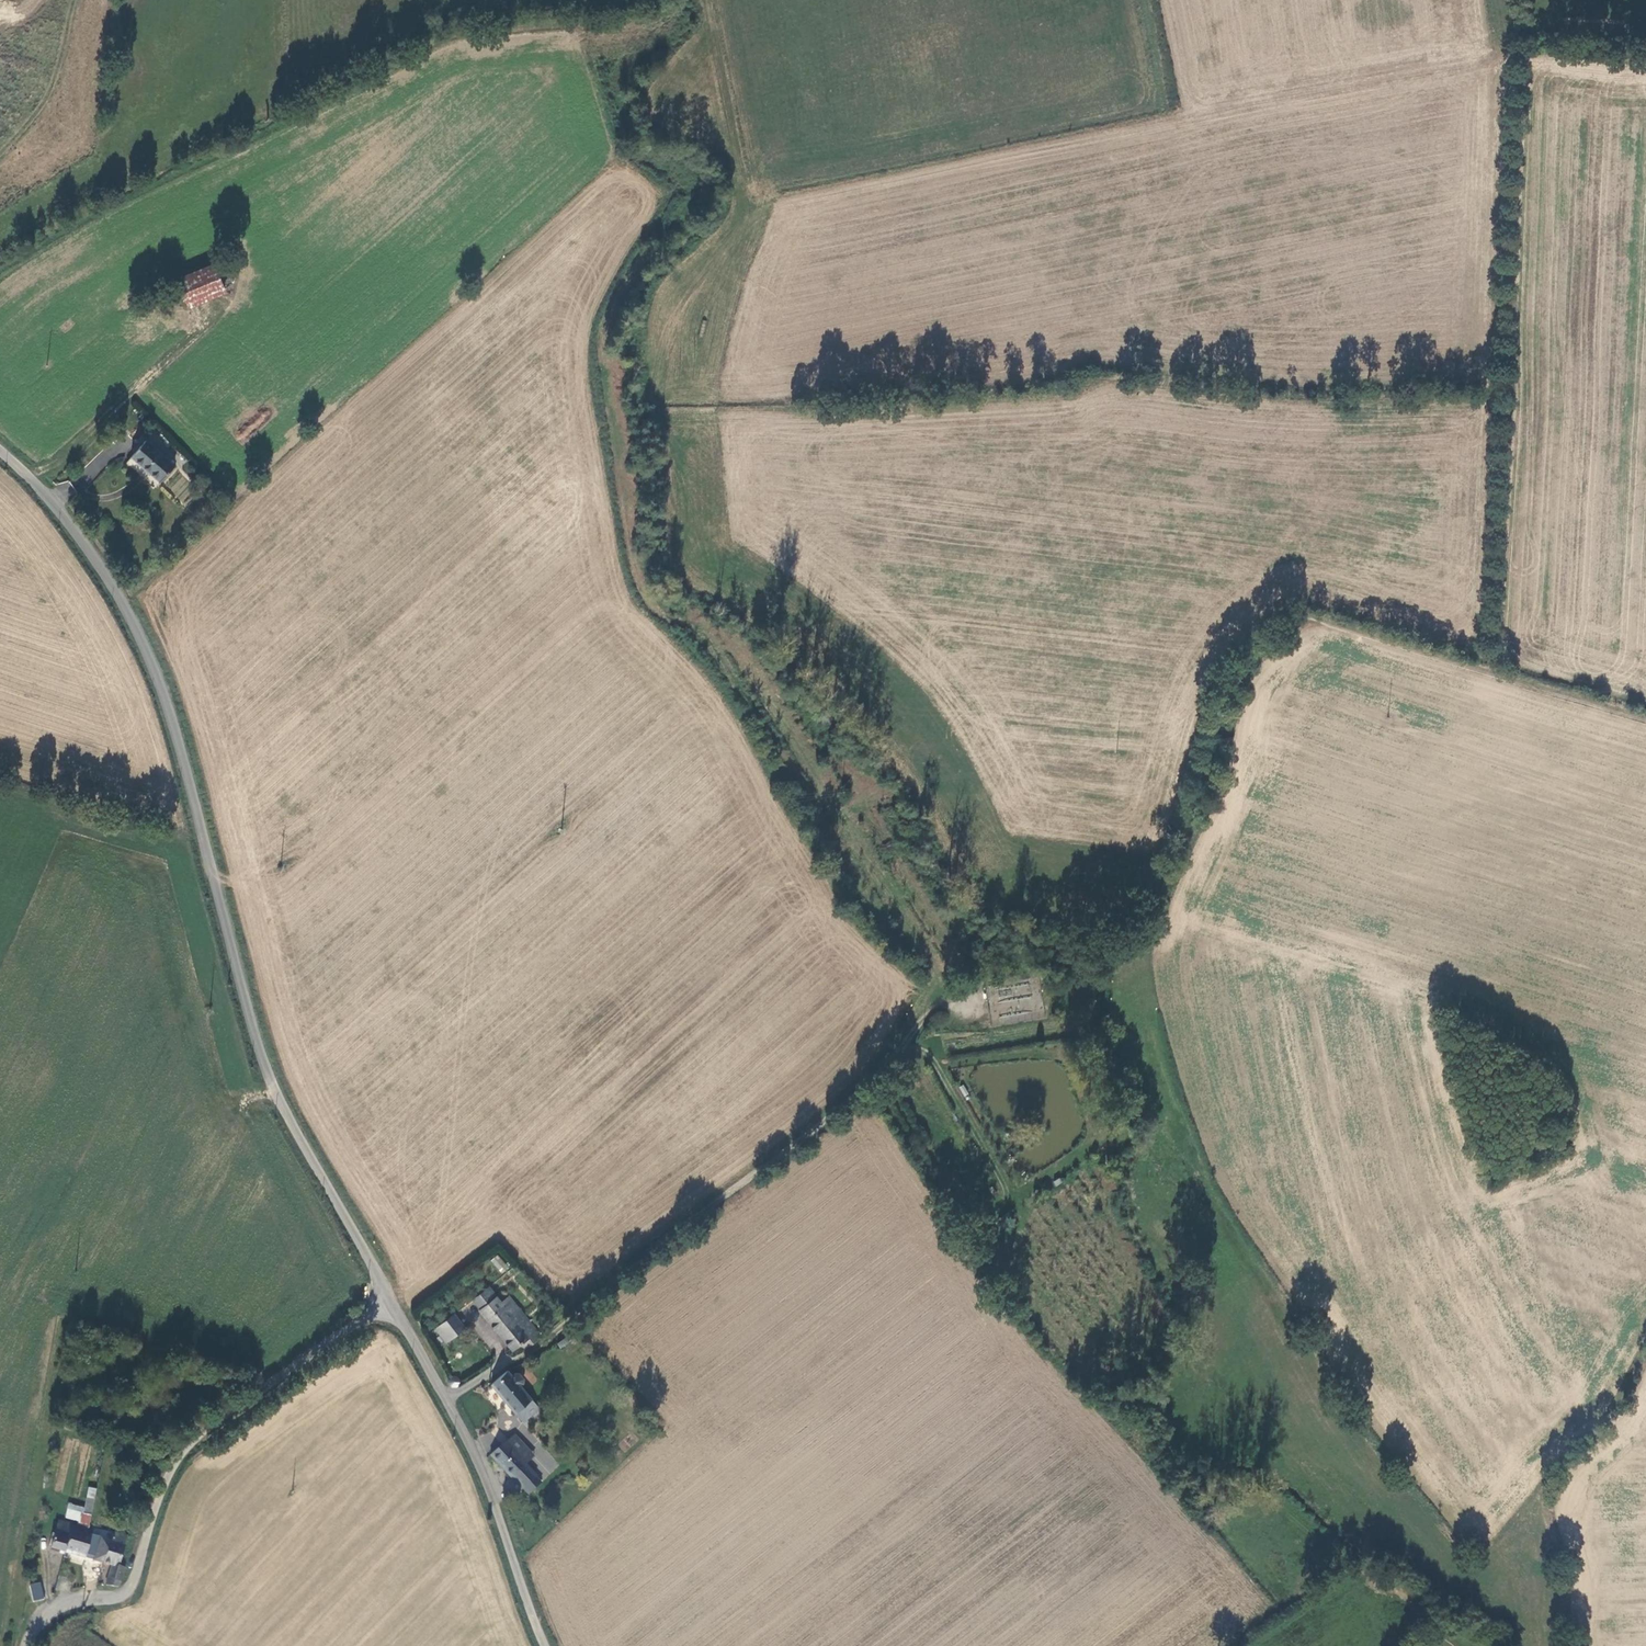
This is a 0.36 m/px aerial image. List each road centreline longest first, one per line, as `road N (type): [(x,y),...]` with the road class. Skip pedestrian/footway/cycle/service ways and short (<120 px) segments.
road 1 (unclassified): [(0,453),(69,524),(137,632),(166,704),(277,1098),(390,1298)]
road 2 (unclassified): [(390,1298),(181,1446),(126,1595),(39,1613),(23,1645)]
road 3 (track): [(890,1057),(873,1083),(550,1336)]
road 4 (unclassified): [(390,1298),(480,1461),(545,1645)]

